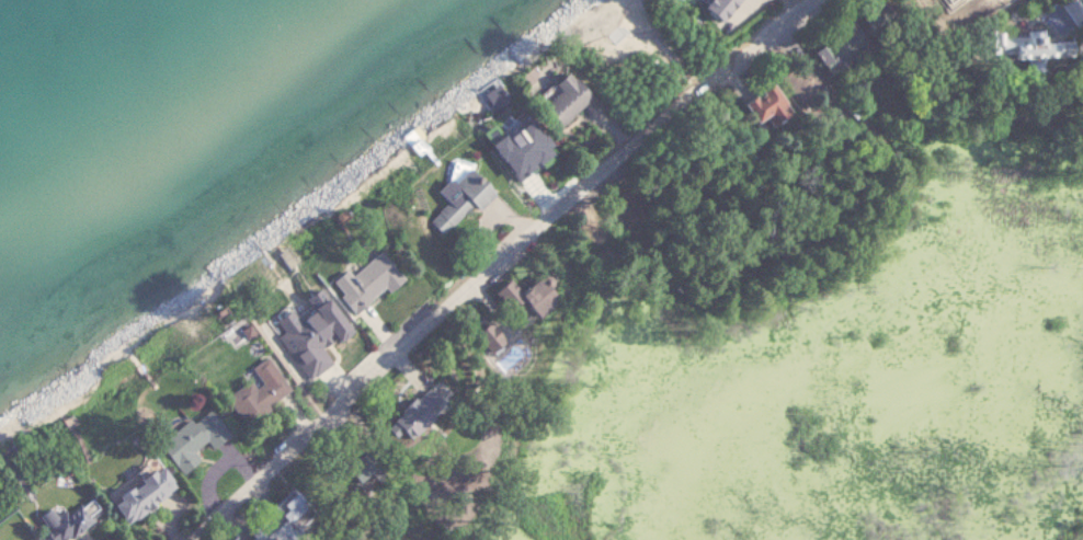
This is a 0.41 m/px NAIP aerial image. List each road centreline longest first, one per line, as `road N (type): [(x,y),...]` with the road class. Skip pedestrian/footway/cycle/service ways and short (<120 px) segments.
road 1 (residential): [(206,539),(613,165),(829,0)]

